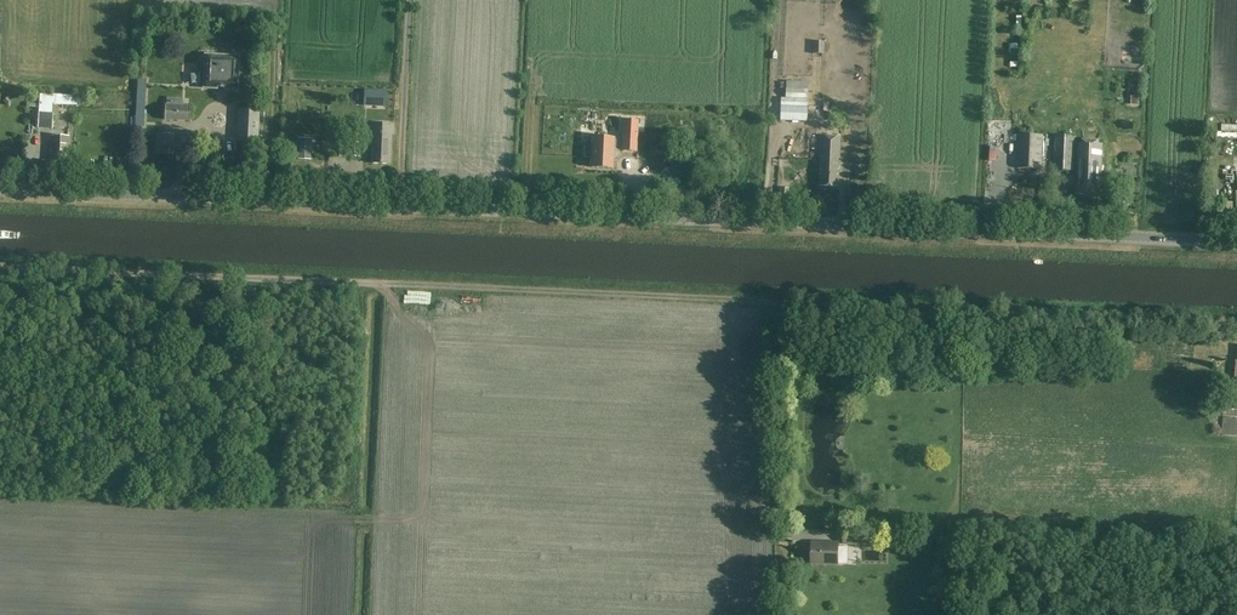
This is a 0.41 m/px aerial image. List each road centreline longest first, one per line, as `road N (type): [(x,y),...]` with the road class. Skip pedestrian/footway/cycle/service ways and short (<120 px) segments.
road 1 (track): [(1236,320),(0,263)]
road 2 (tertiary): [(0,189),(1236,241)]
road 3 (track): [(774,302),(782,527)]
road 4 (track): [(399,206),(410,0)]
road 5 (track): [(1204,614),(1044,591),(1019,595)]

